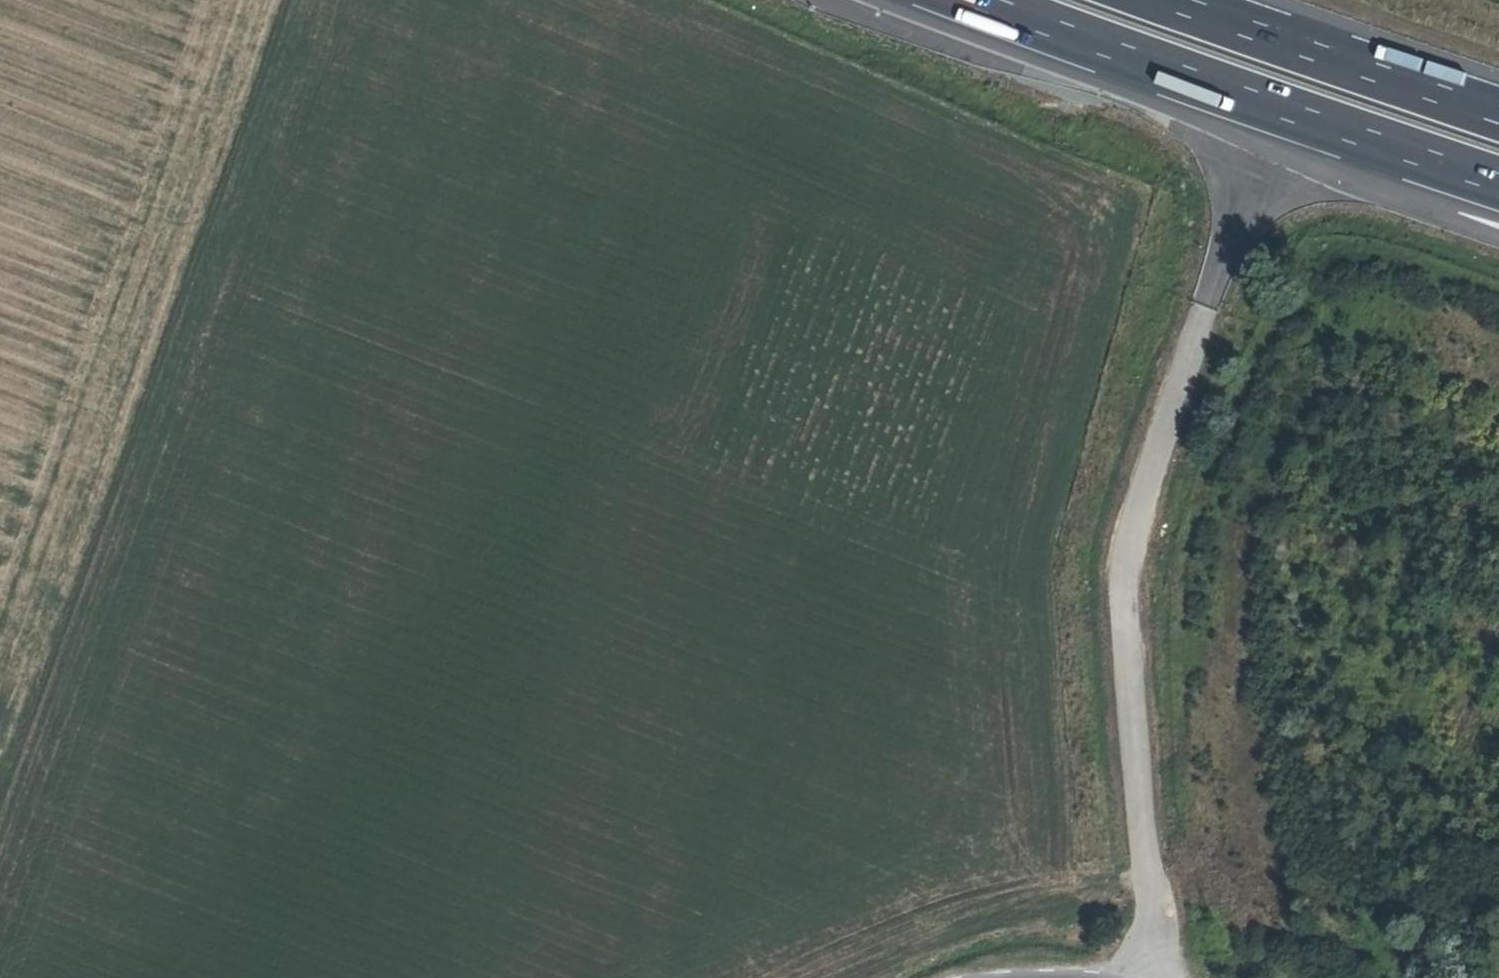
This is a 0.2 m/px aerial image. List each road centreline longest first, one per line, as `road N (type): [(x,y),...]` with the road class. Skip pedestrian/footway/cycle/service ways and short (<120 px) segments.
road 1 (motorway): [(984,0),(1271,110),(1498,184)]
road 2 (motorway): [(1498,115),(1172,0)]

